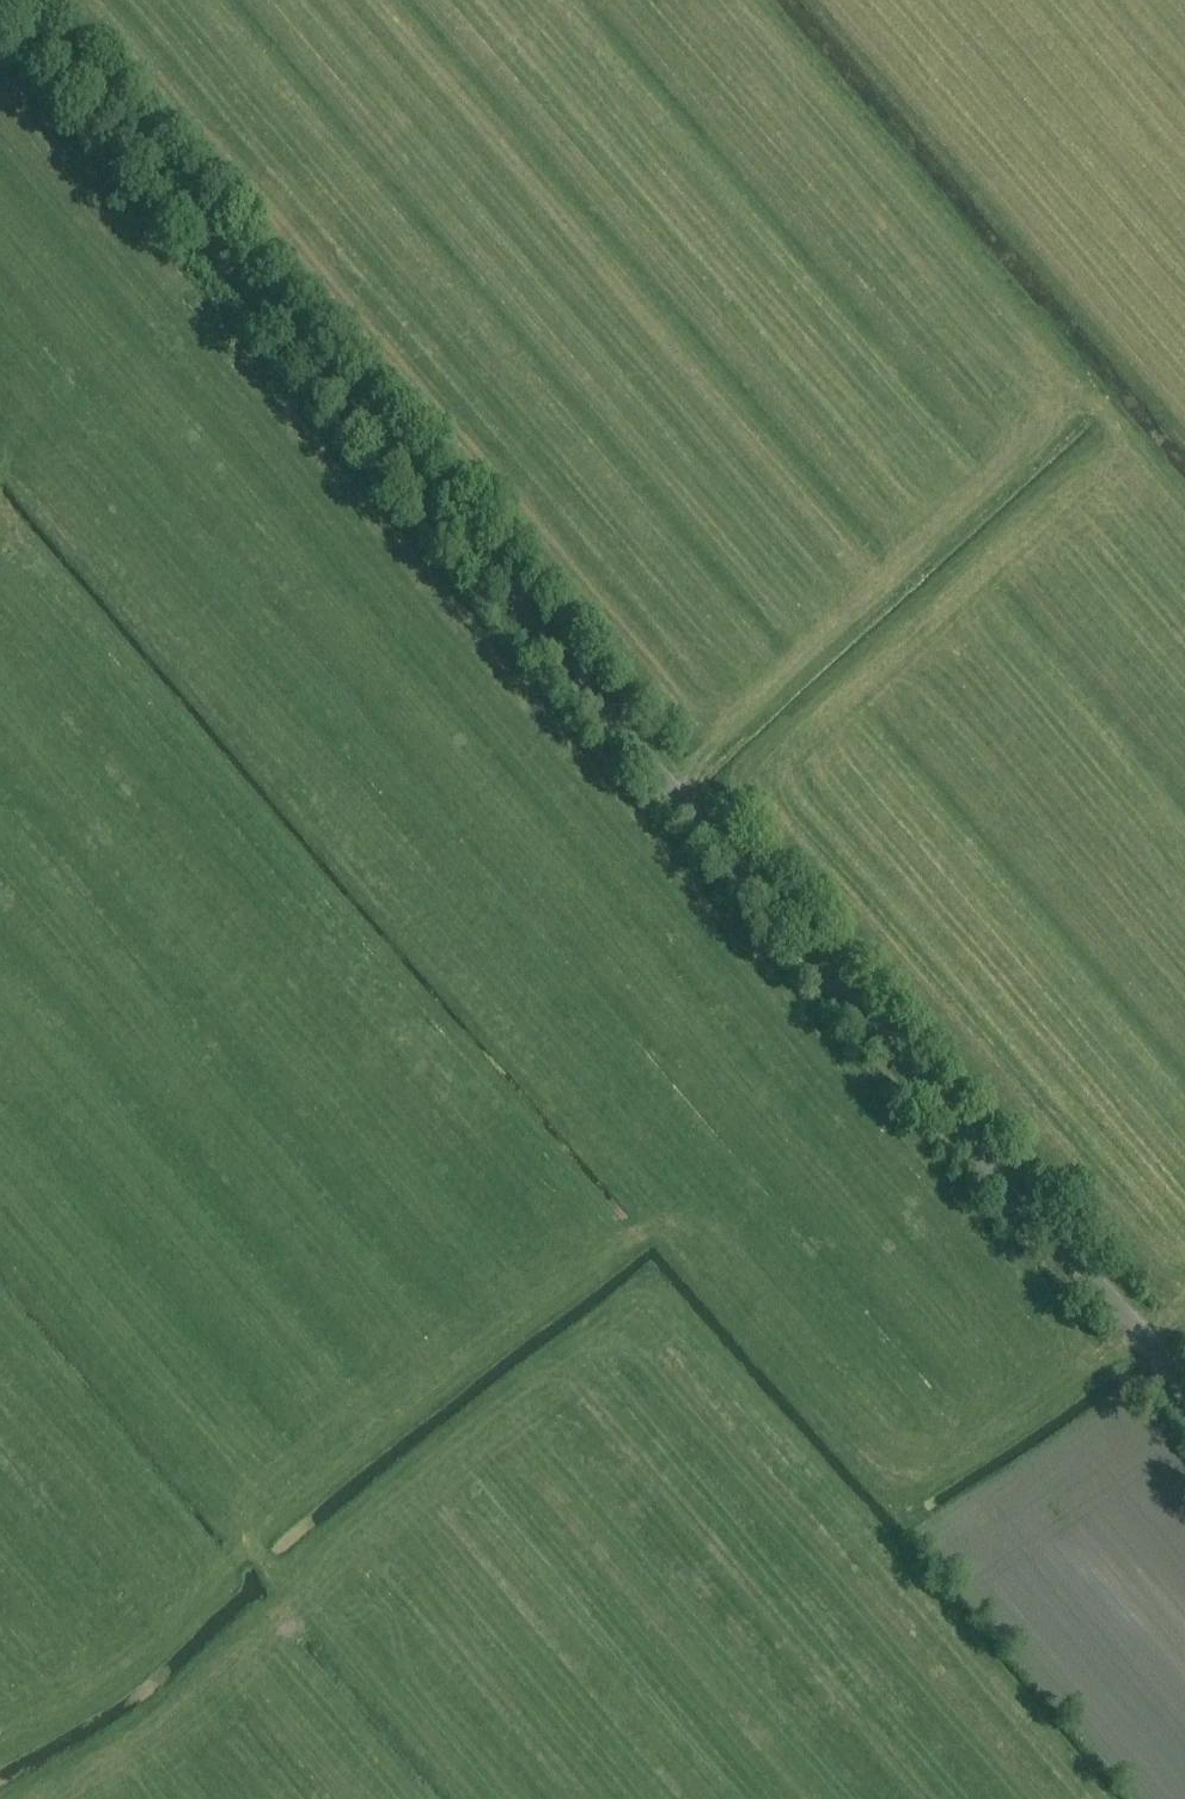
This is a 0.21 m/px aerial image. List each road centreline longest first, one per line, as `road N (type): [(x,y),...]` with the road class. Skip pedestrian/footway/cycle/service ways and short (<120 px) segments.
road 1 (unclassified): [(1184,1384),(7,0)]

